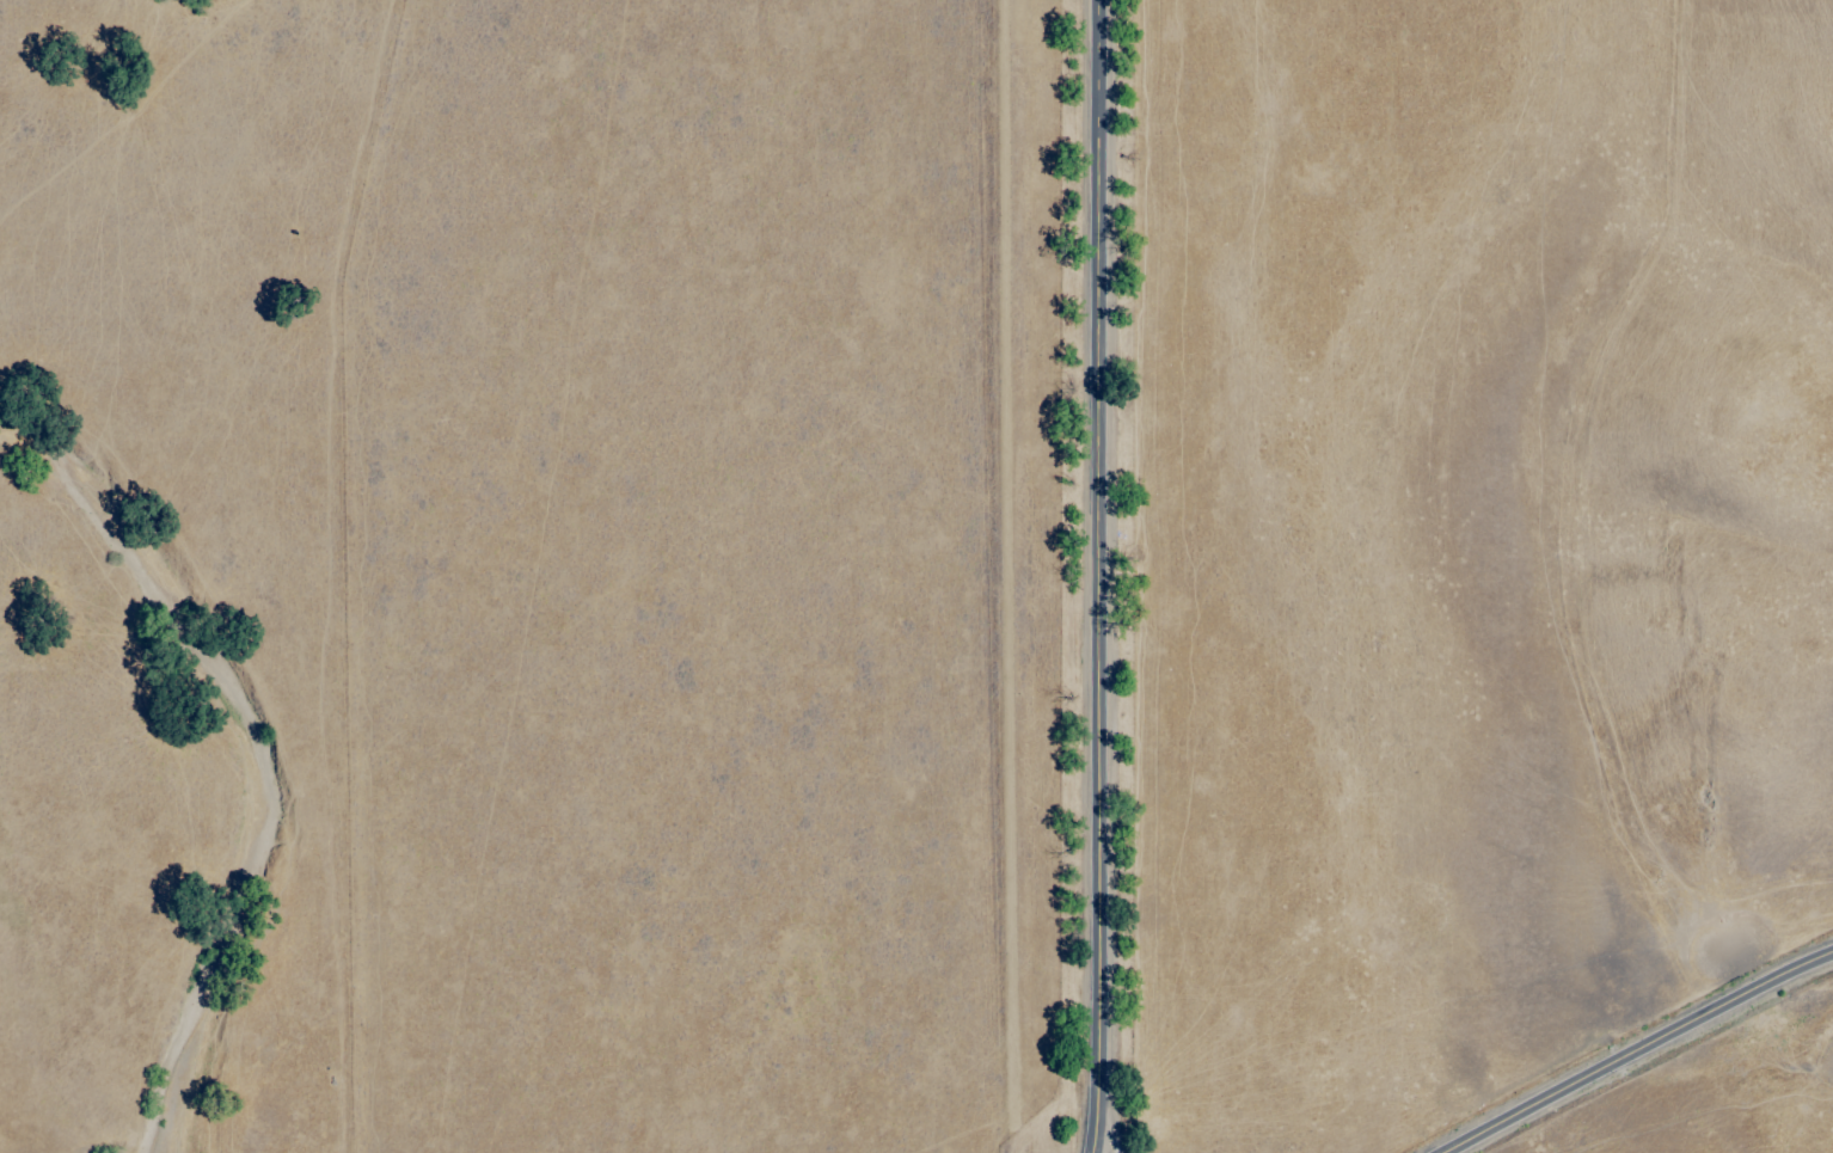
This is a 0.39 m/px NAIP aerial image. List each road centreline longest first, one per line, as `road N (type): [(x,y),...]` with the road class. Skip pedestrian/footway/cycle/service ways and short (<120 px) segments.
road 1 (track): [(1672,1152),(1700,1024),(1595,716),(1571,498),(1575,361),(1607,313),(1667,170),(1674,0)]
road 2 (secondary): [(1099,0),(1096,1152)]
road 3 (tertiary): [(1453,1152),(1832,962)]

